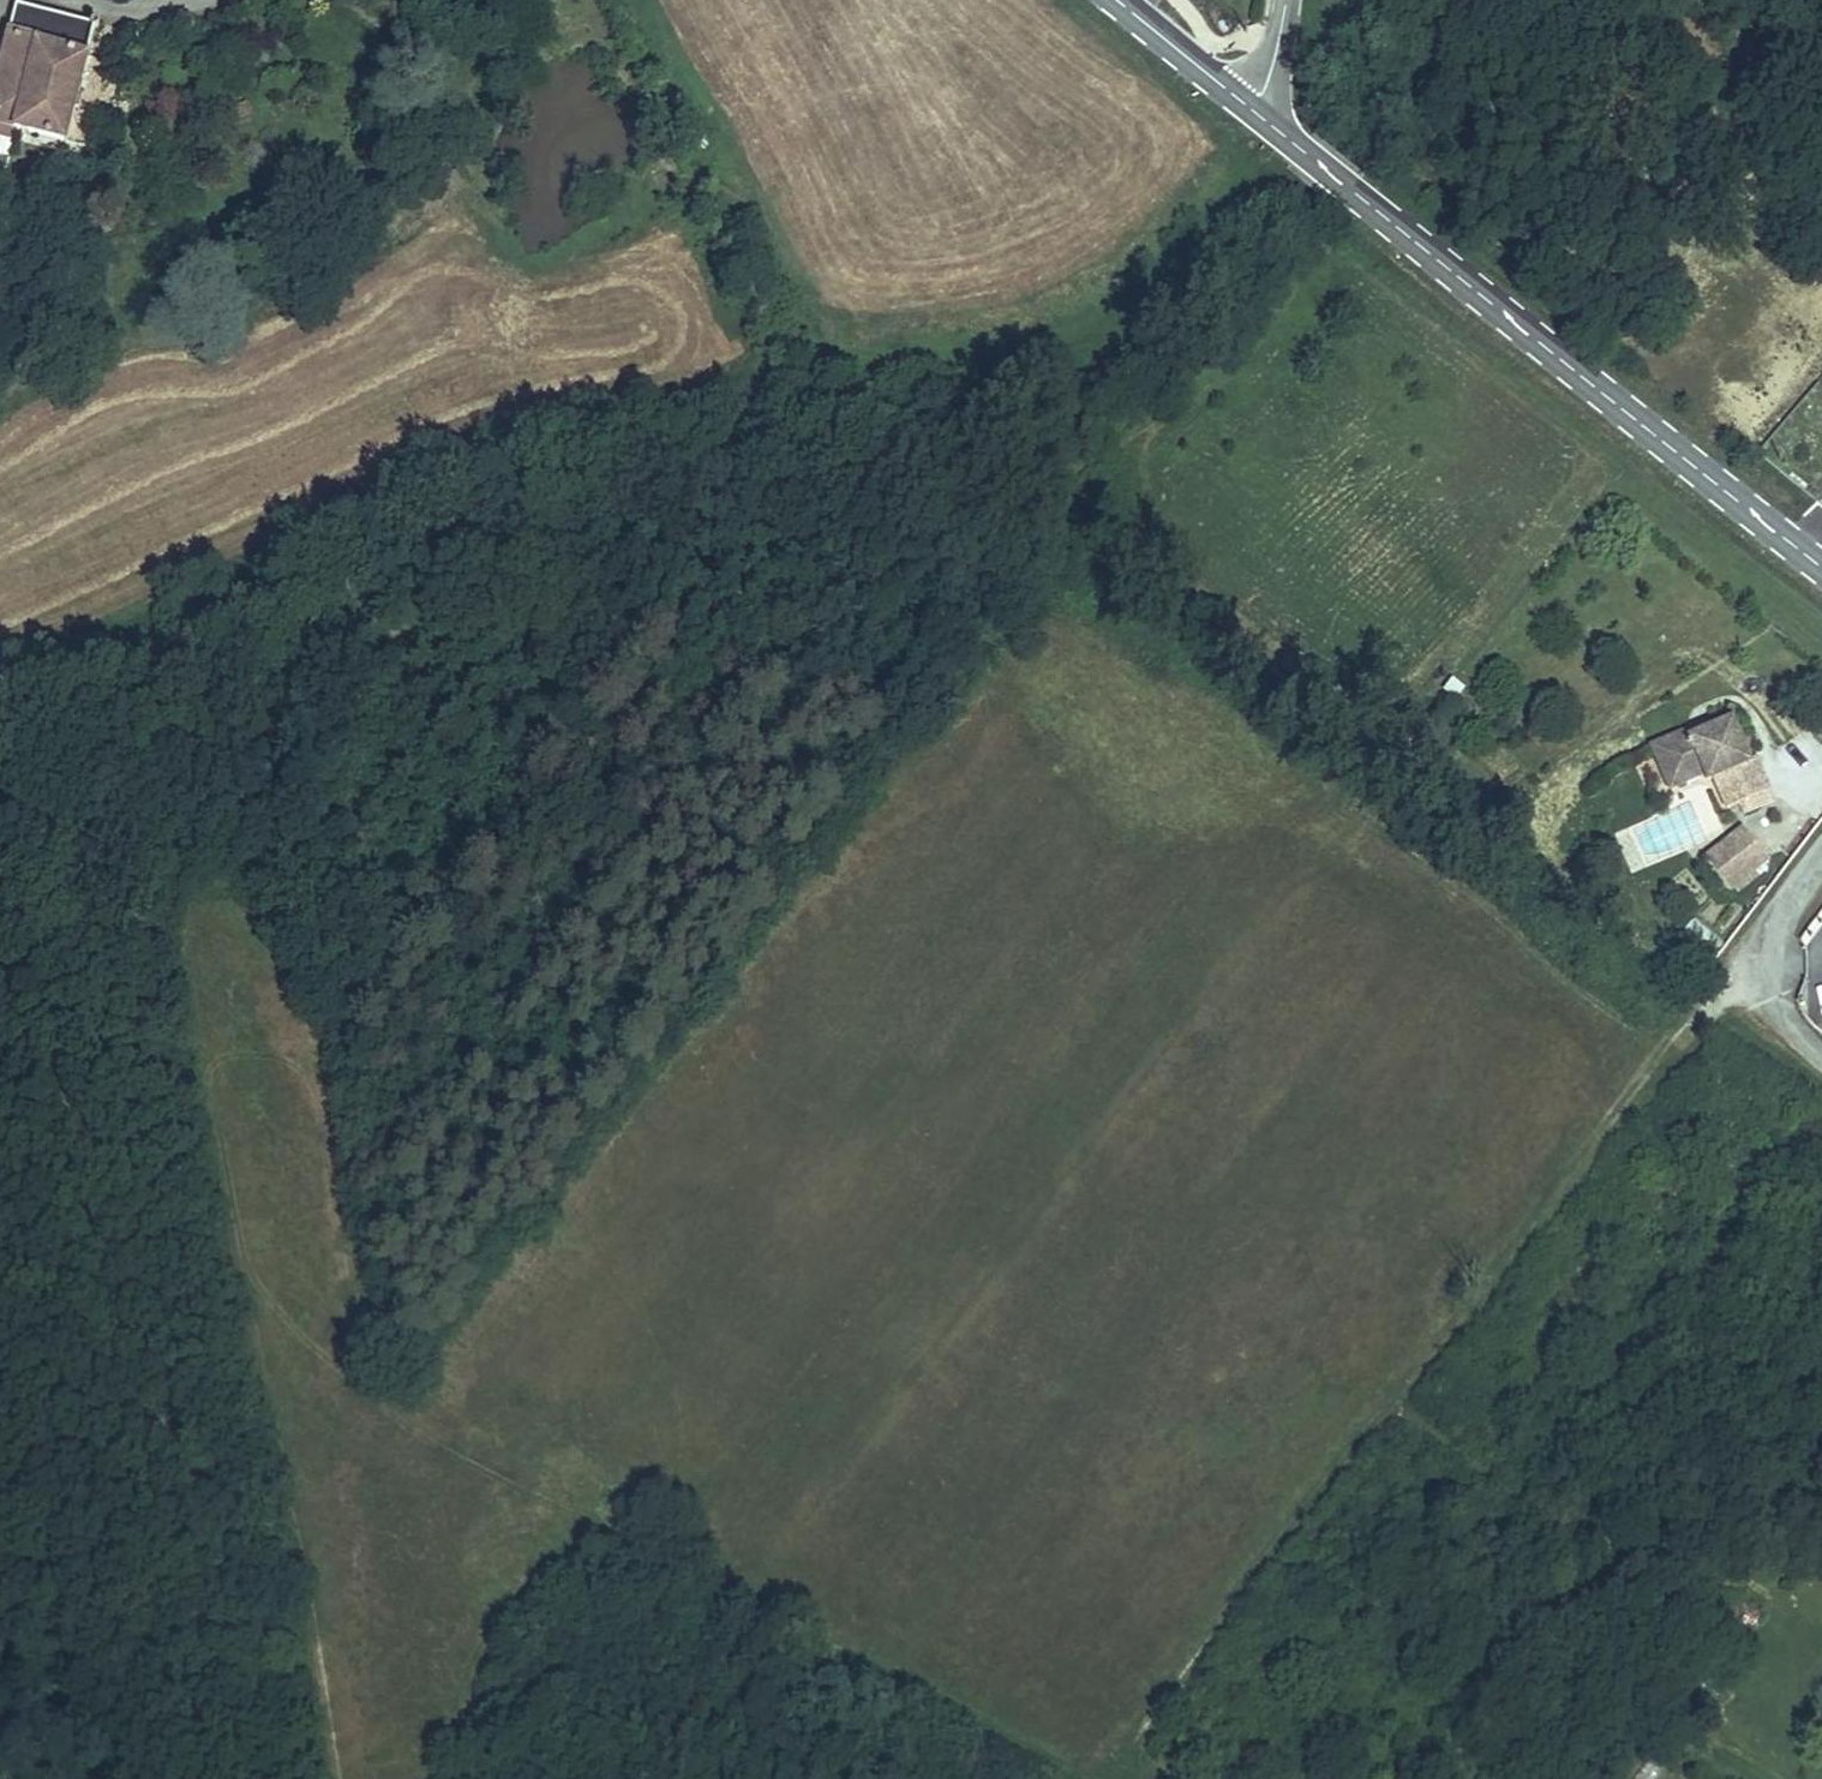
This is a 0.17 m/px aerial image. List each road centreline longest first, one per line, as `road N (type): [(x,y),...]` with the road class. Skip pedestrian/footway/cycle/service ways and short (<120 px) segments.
road 1 (track): [(194,1098),(272,1101),(322,1140),(369,1363),(409,1418),(1017,1745),(1094,1768),(1670,1032),(1761,961)]
road 2 (secondary): [(1249,108),(1821,566)]
road 3 (residential): [(1821,850),(1783,902),(1761,961),(1821,1052)]
road 4 (secondary): [(1120,0),(1249,108)]

